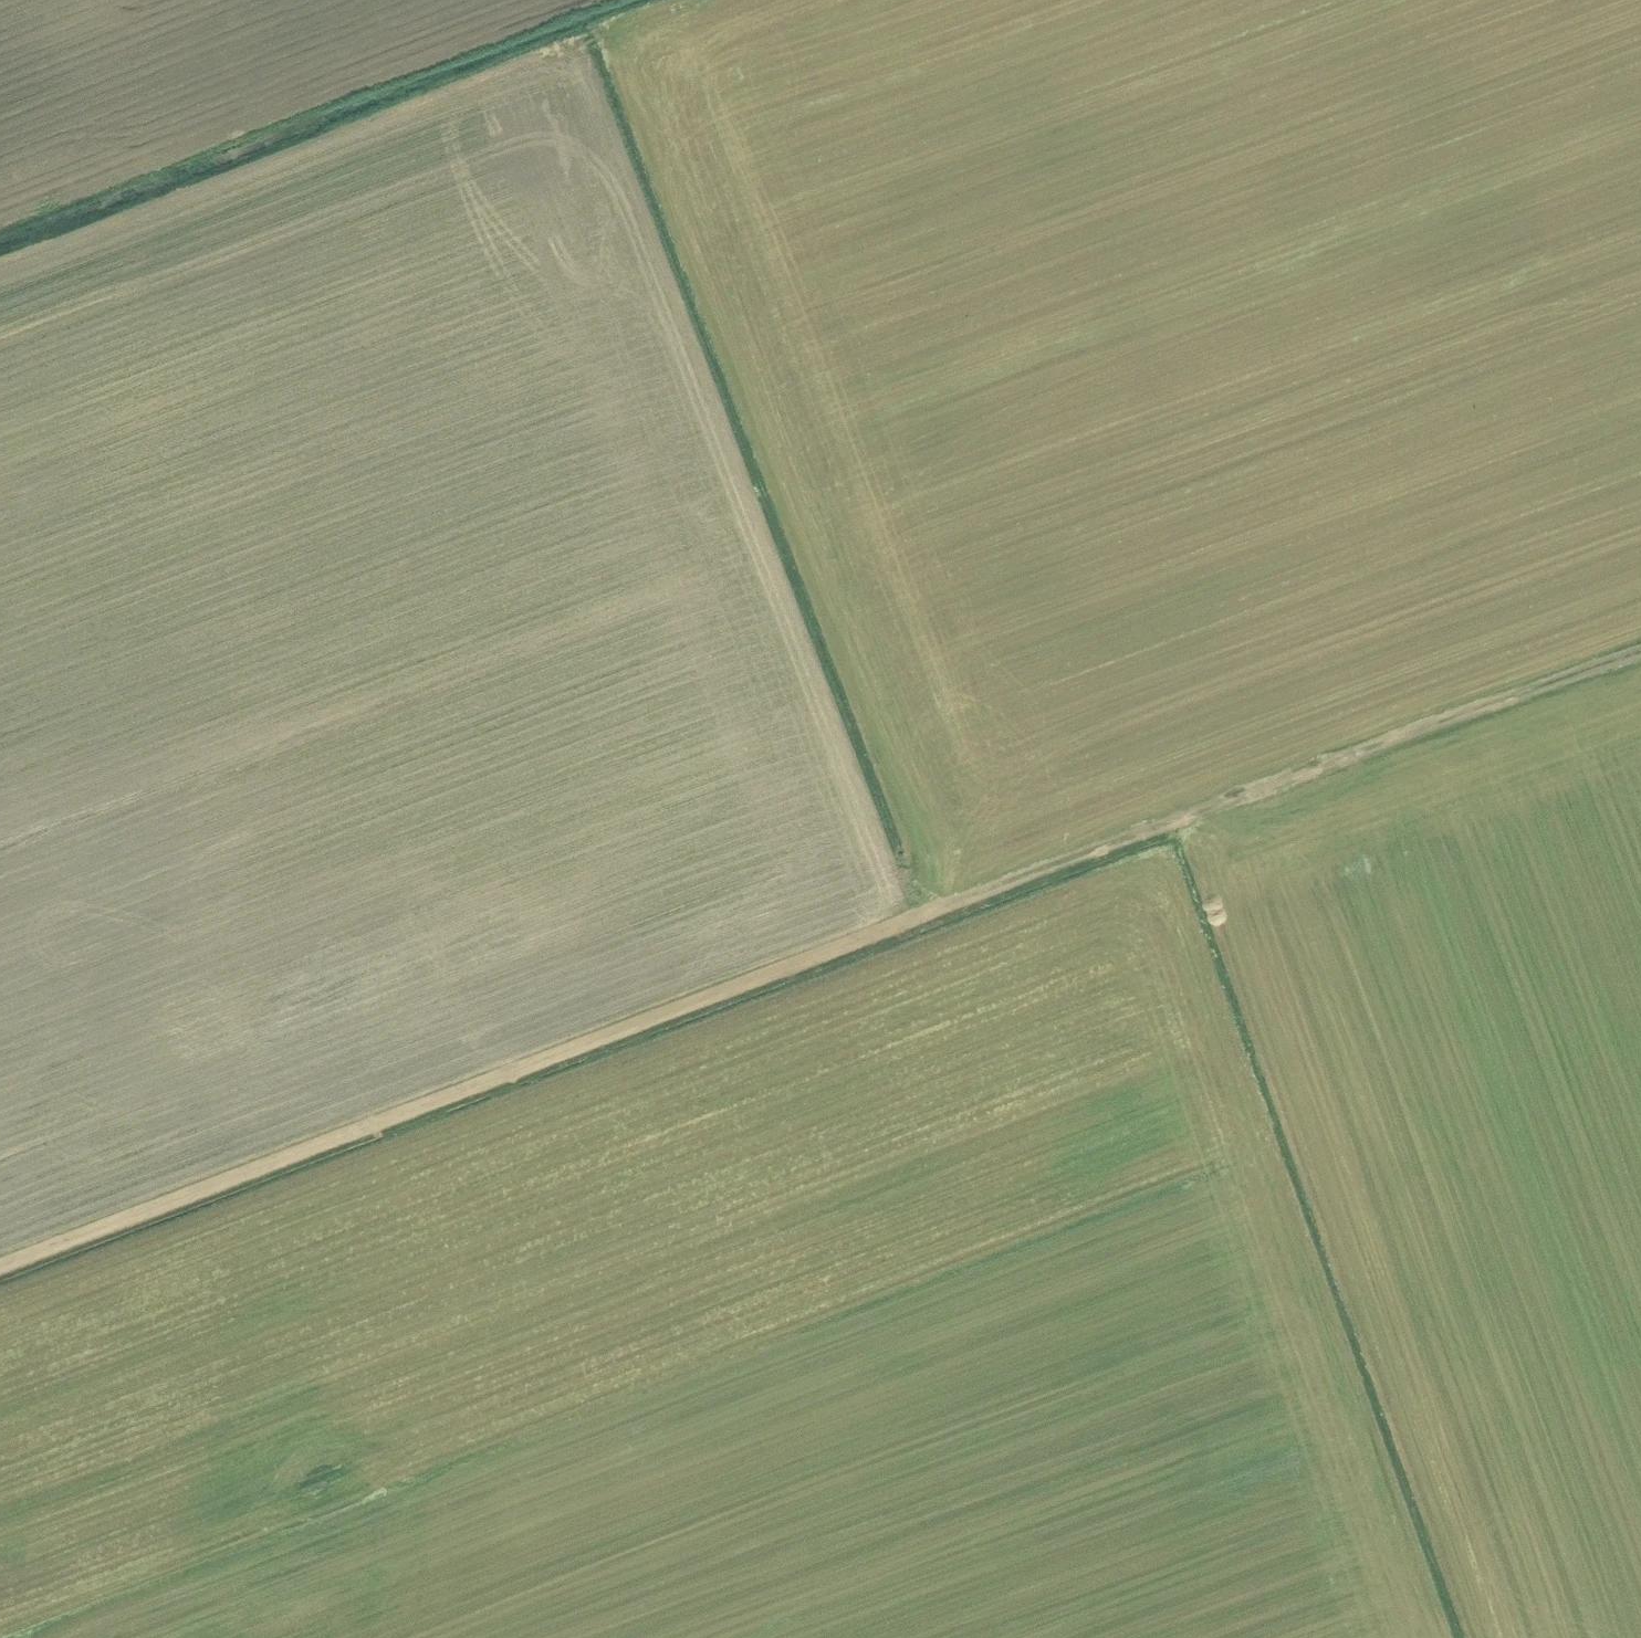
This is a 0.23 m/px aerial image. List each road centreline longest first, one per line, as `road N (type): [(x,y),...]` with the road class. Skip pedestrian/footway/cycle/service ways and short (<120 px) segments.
road 1 (track): [(0,1281),(1175,828),(1457,1637)]

